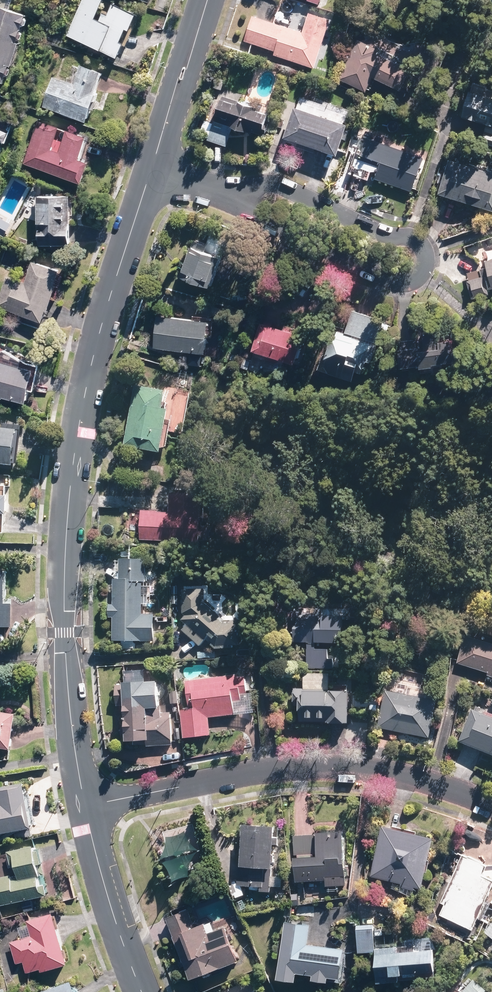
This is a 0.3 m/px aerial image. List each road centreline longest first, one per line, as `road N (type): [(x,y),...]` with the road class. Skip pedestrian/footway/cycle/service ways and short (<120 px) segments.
road 1 (tertiary): [(150,172),(101,330),(74,460),(64,612),(84,806)]
road 2 (residential): [(491,809),(370,770),(299,767),(84,806)]
road 3 (residential): [(423,251),(416,280),(391,283),(270,226),(223,192)]
road 4 (residential): [(223,192),(282,188),(423,251)]
road 5 (tertiary): [(84,806),(142,991)]
road 6 (tertiary): [(207,0),(150,172)]

